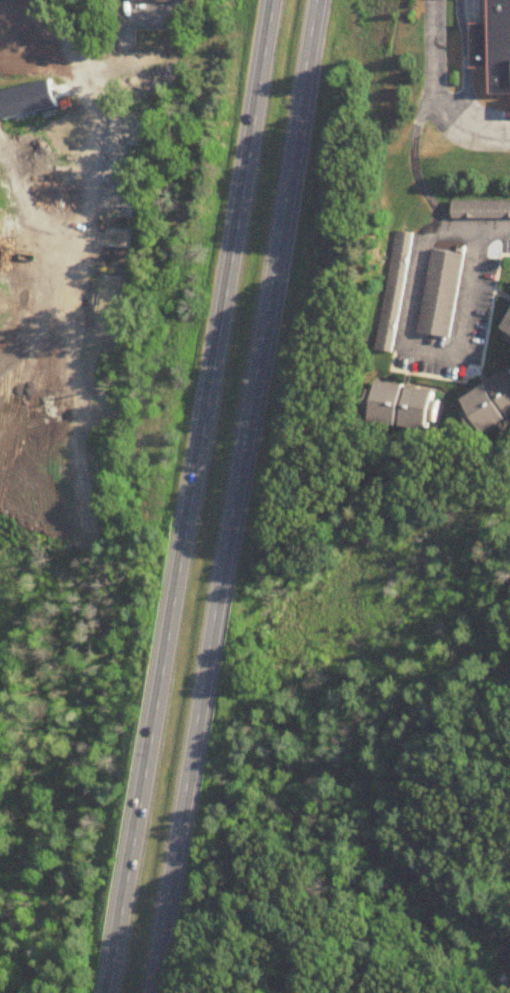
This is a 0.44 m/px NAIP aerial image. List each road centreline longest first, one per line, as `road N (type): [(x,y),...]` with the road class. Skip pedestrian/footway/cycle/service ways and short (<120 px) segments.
road 1 (primary): [(274,0),(109,992)]
road 2 (primary): [(189,770),(316,0)]
road 3 (primary): [(155,992),(186,793)]

